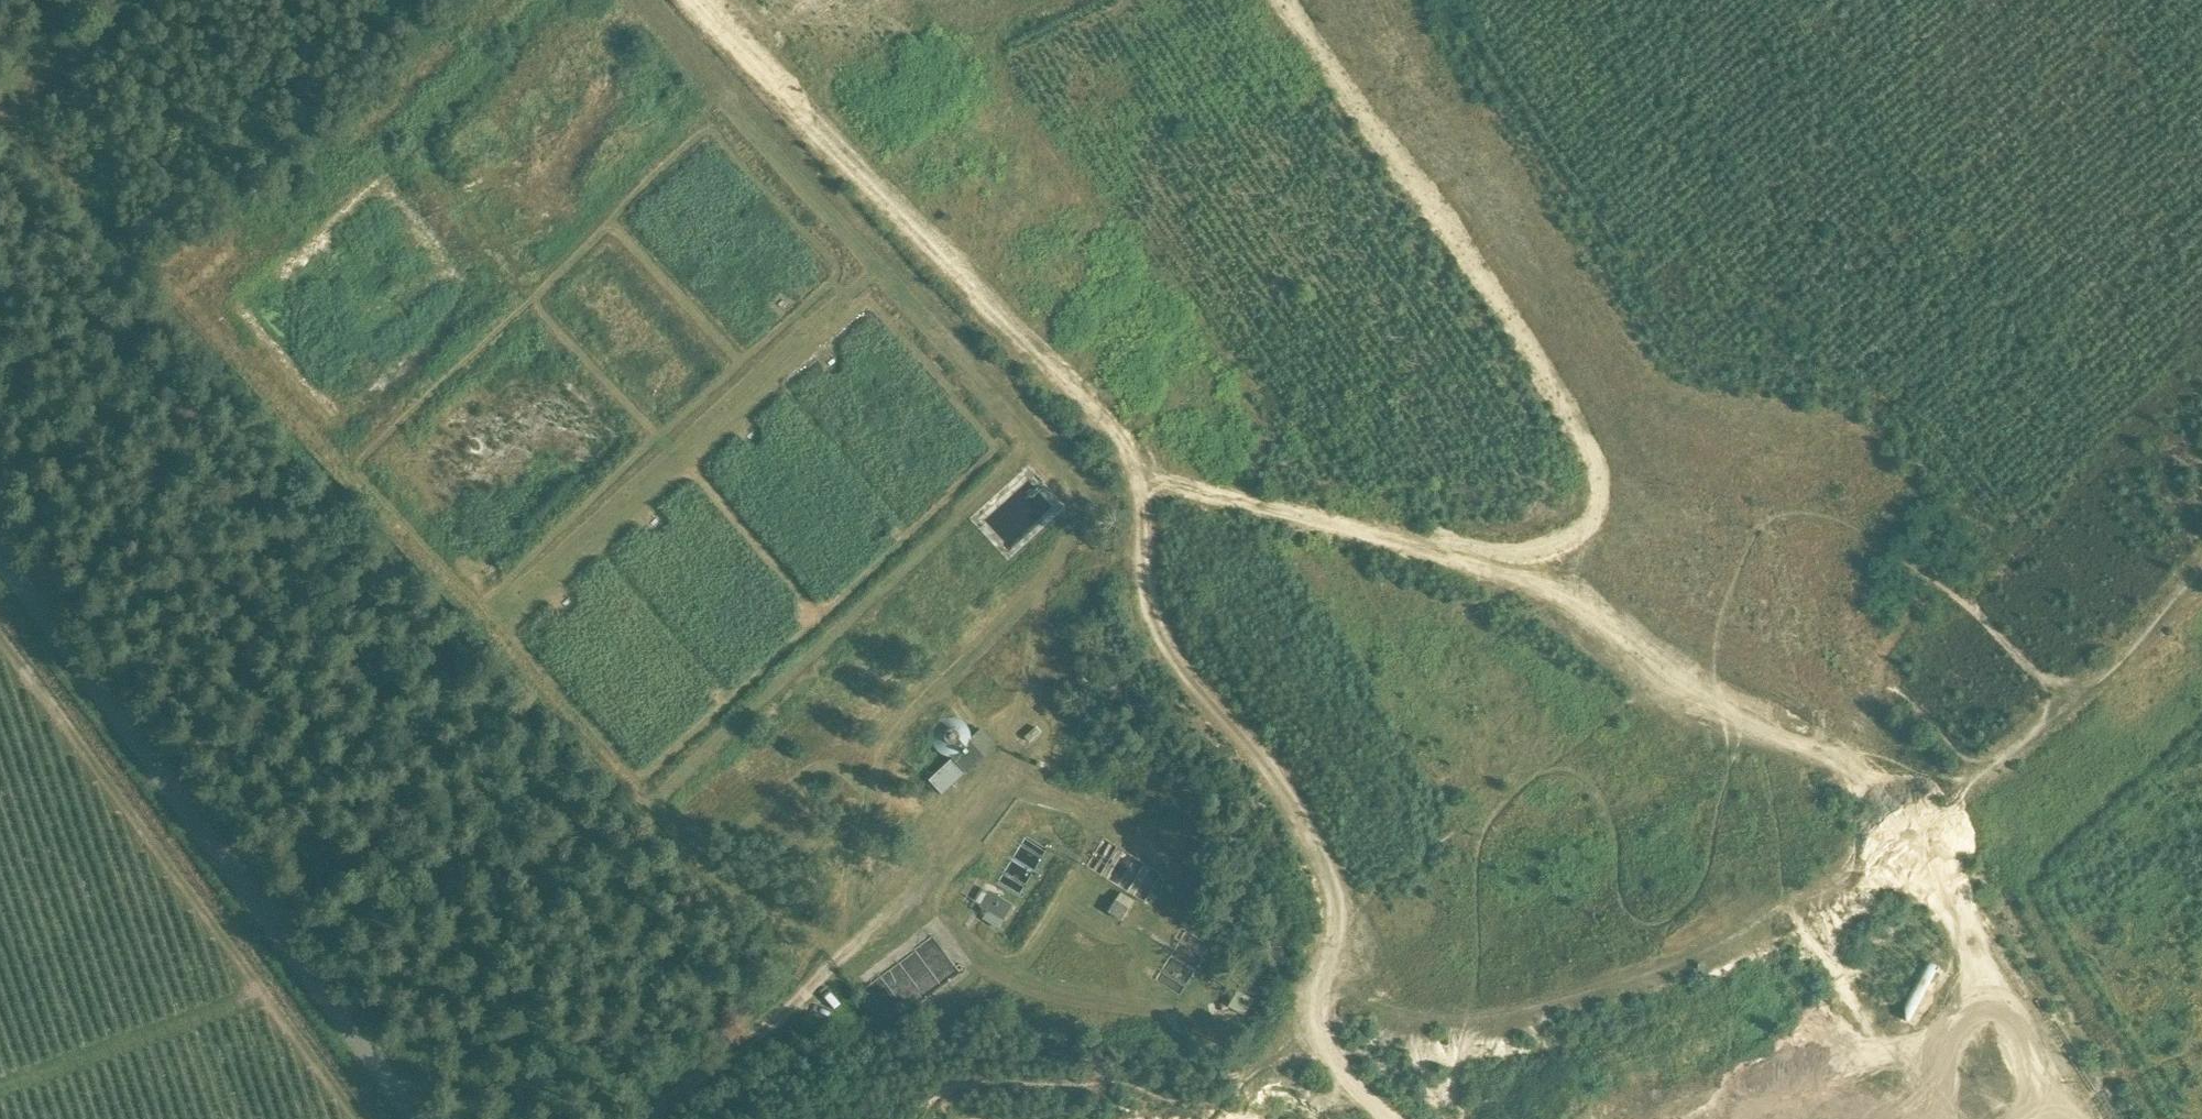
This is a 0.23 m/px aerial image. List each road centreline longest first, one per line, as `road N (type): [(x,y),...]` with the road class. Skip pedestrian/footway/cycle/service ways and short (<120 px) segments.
road 1 (unclassified): [(417,1118),(0,544)]
road 2 (track): [(1196,881),(1112,813),(1031,787),(971,815),(814,988),(698,1088),(650,1118)]

